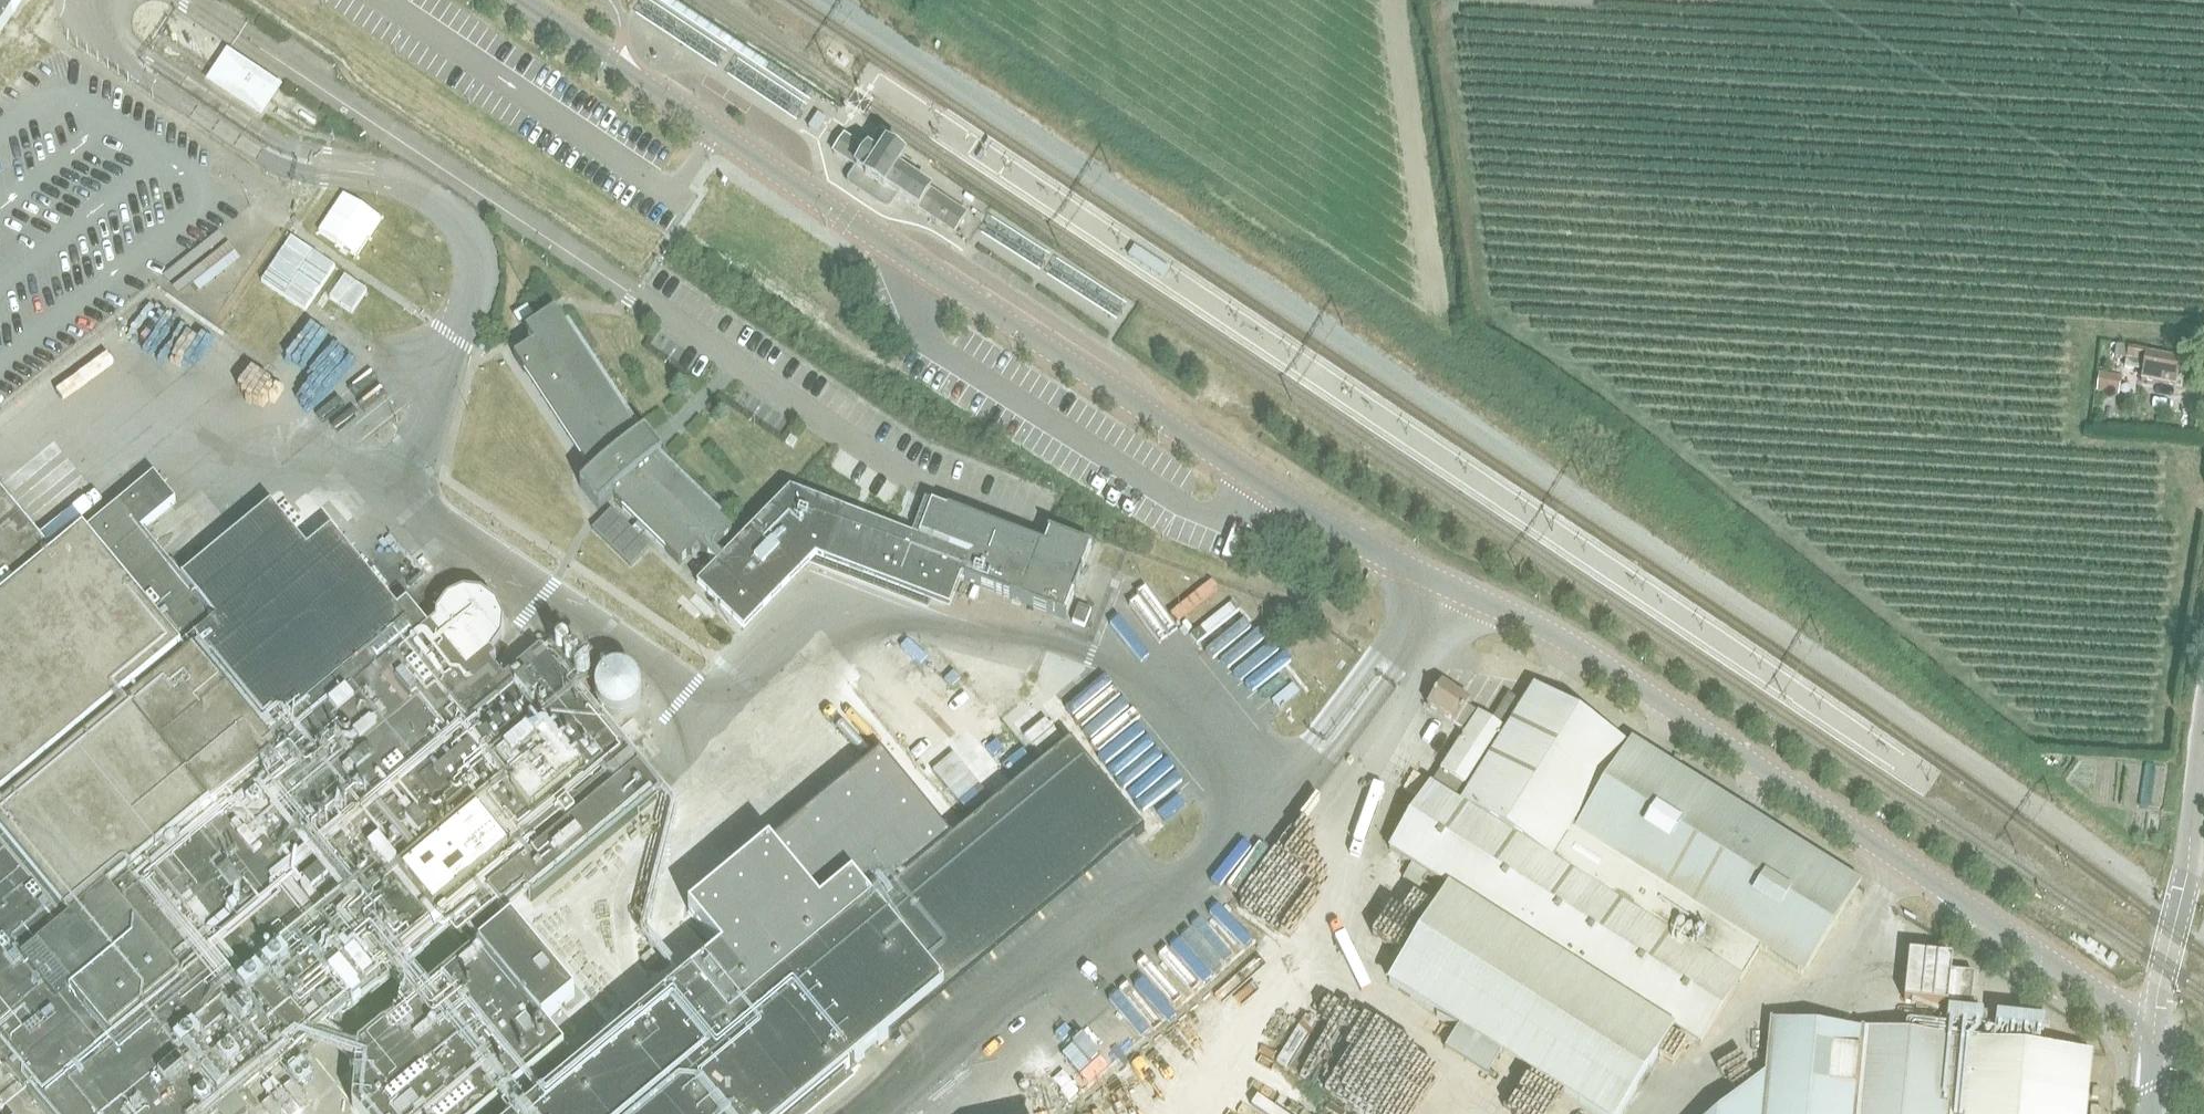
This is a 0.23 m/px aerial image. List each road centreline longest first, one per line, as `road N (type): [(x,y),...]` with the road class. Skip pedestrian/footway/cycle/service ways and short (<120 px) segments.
road 1 (unclassified): [(508,0),(1377,557),(1529,620),(2155,1031)]
road 2 (unclassified): [(2155,1031),(2186,885),(2203,718)]

